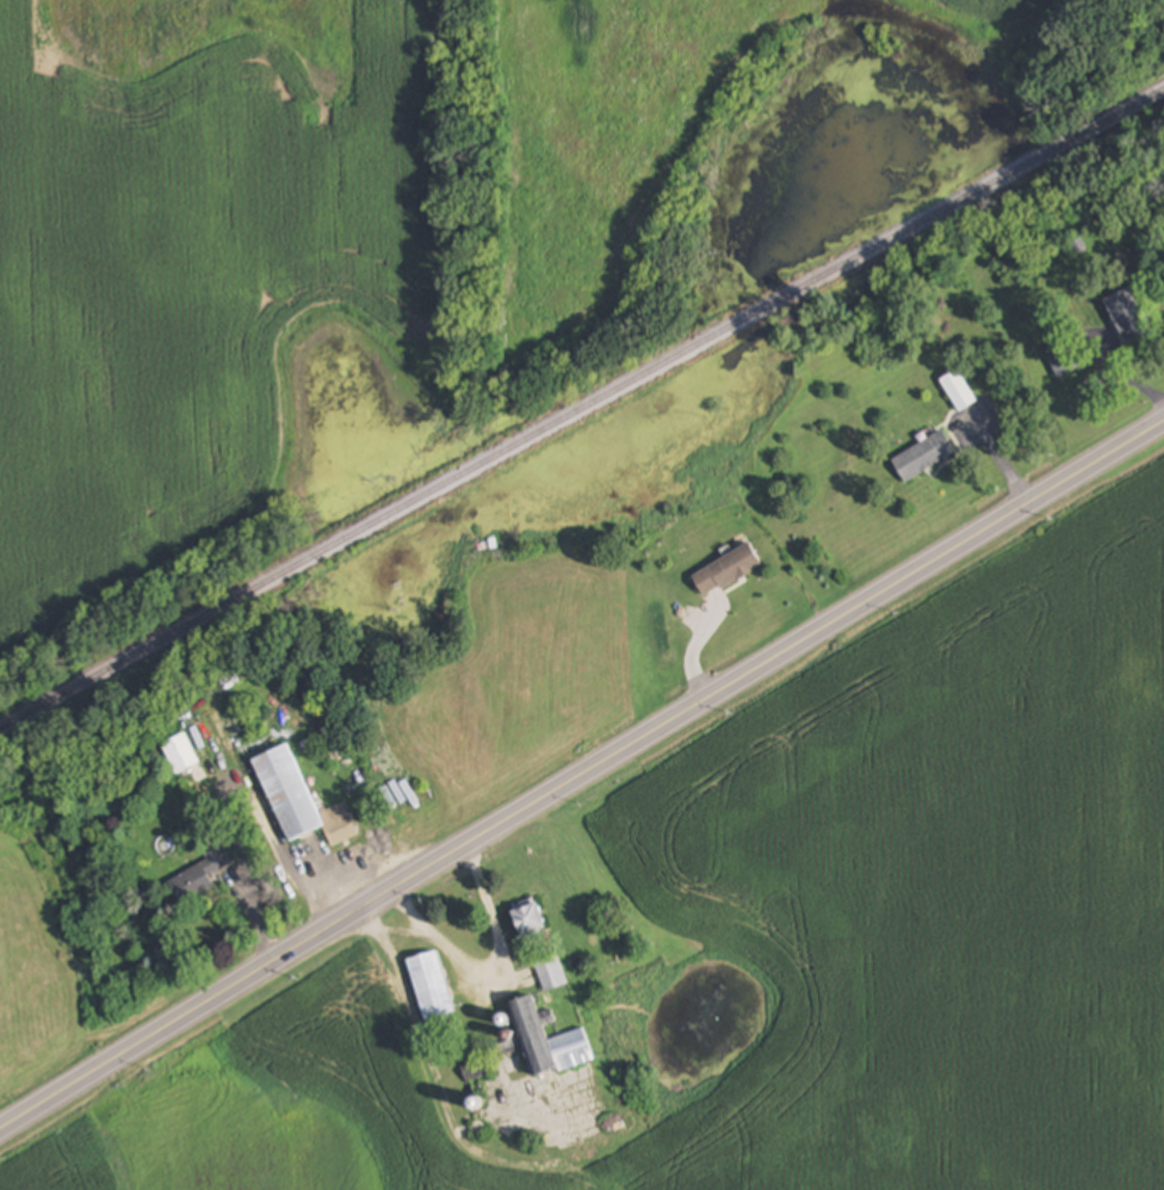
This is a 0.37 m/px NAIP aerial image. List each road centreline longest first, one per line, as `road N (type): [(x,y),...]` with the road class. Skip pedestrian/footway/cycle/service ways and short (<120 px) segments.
road 1 (secondary): [(0,1130),(1163,422)]

